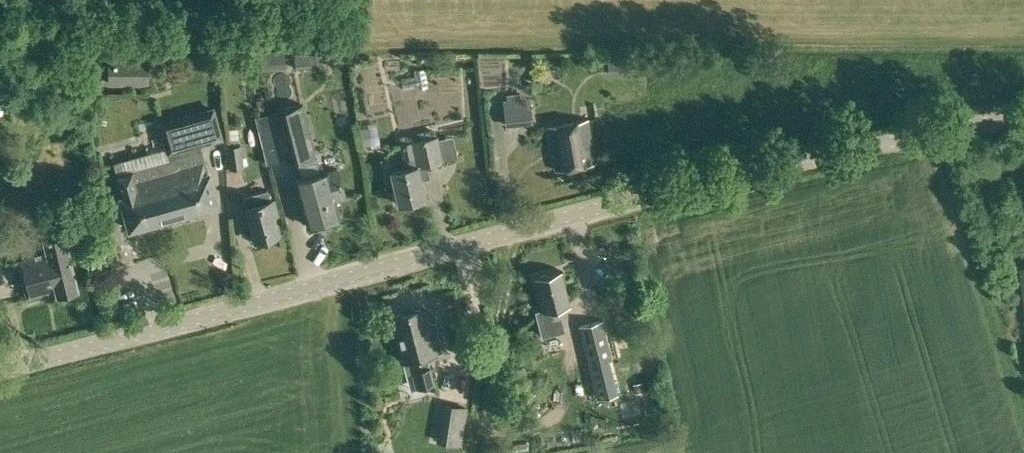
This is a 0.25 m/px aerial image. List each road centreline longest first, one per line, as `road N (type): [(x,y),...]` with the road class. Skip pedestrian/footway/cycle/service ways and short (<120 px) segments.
road 1 (tertiary): [(0,370),(707,182),(1023,116)]

